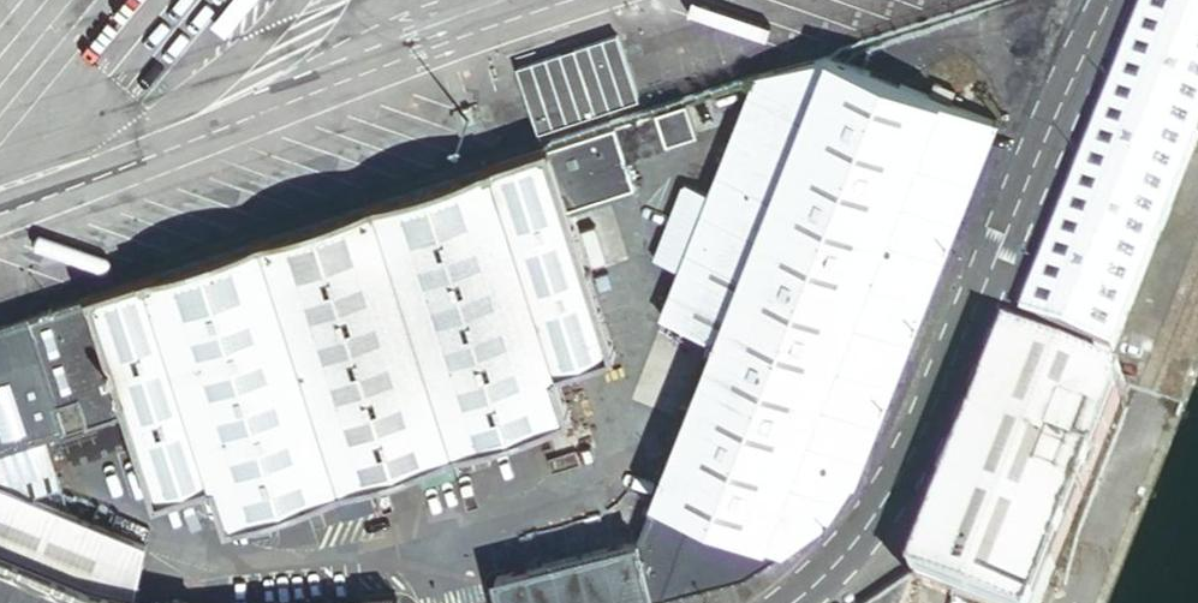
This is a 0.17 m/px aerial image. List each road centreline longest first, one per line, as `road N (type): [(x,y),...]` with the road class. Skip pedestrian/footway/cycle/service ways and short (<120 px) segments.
road 1 (unclassified): [(1111,0),(898,495),(845,562),(797,602)]

